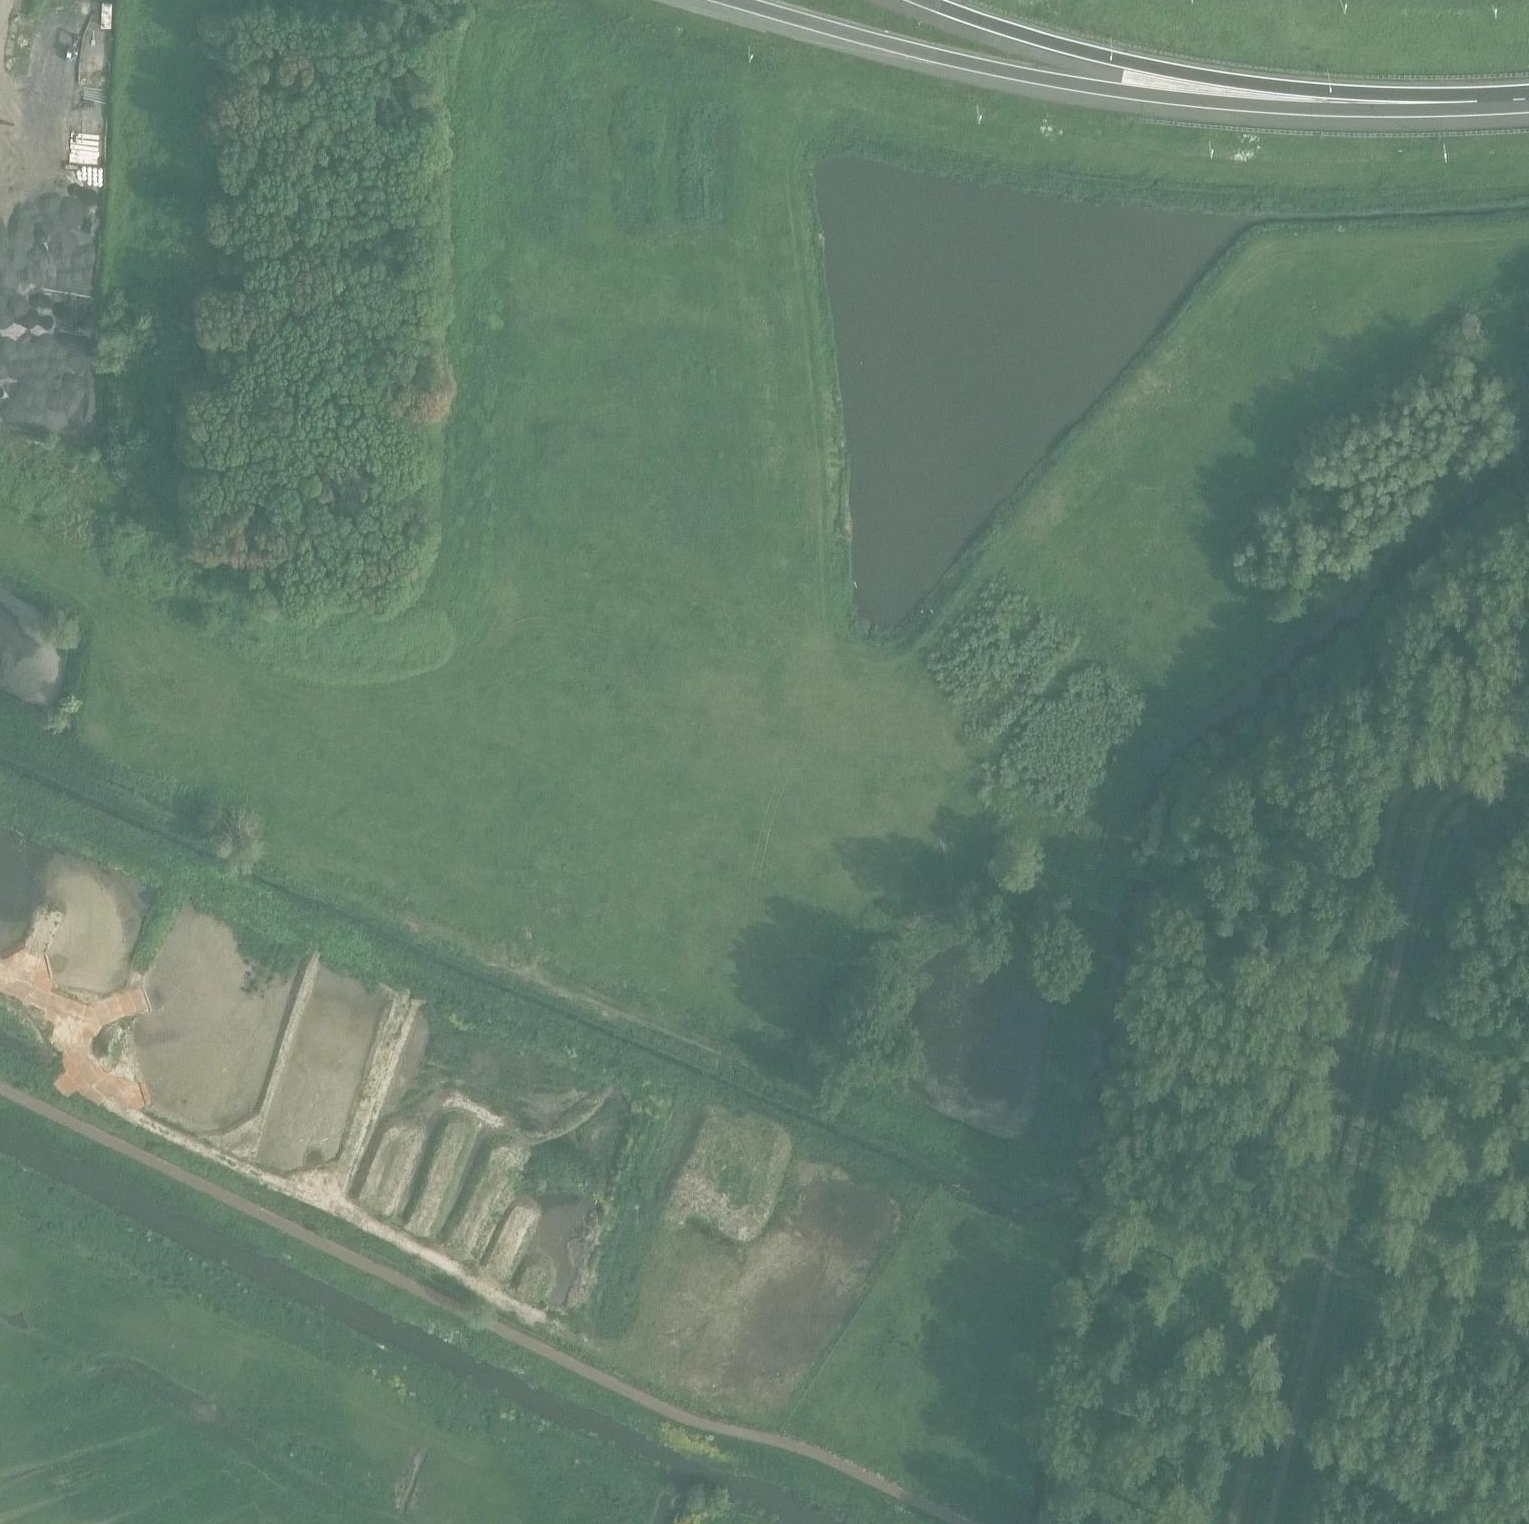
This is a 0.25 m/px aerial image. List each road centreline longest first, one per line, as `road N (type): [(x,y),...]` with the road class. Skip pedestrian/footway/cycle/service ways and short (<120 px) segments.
road 1 (motorway): [(739,0),(948,61),(1236,108),(1510,109)]
road 2 (motorway): [(938,0),(1027,37),(1269,90),(1510,109)]

